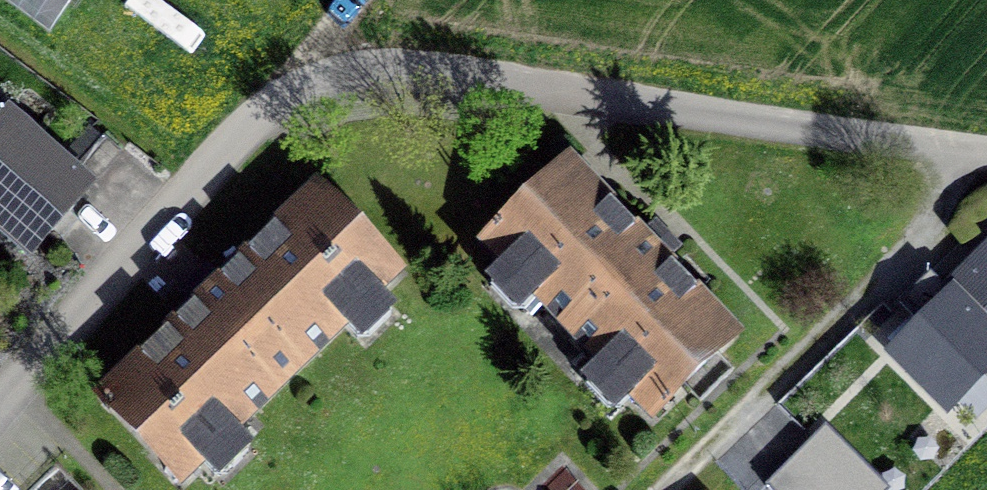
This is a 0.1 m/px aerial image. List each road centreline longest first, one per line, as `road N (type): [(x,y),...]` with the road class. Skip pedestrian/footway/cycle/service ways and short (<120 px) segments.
road 1 (residential): [(0,407),(236,144),(290,99),(391,73),(578,91)]
road 2 (residential): [(668,489),(986,182)]
road 3 (unclassified): [(986,153),(578,91)]
road 4 (track): [(366,0),(290,99)]

